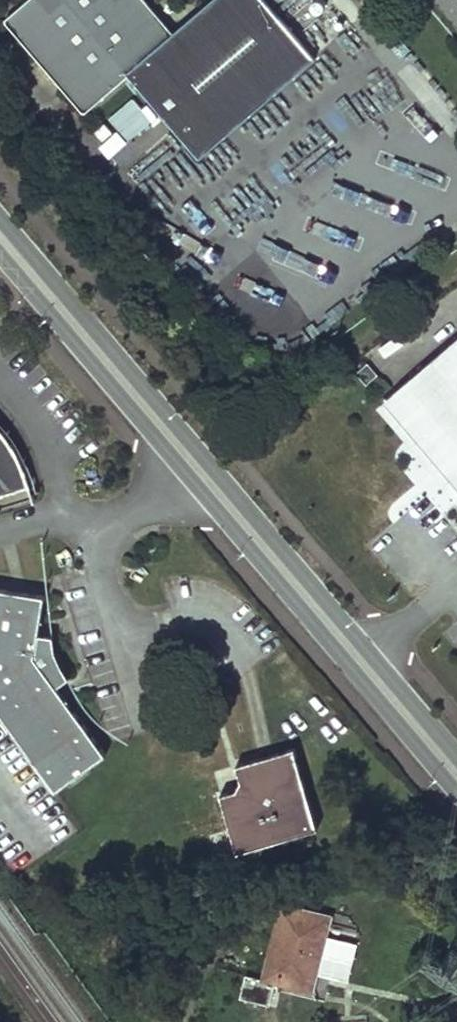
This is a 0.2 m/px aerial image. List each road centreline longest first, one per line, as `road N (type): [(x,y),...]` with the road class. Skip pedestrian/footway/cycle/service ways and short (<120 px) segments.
road 1 (secondary): [(456,759),(0,223)]
road 2 (secondary): [(0,262),(456,797)]

